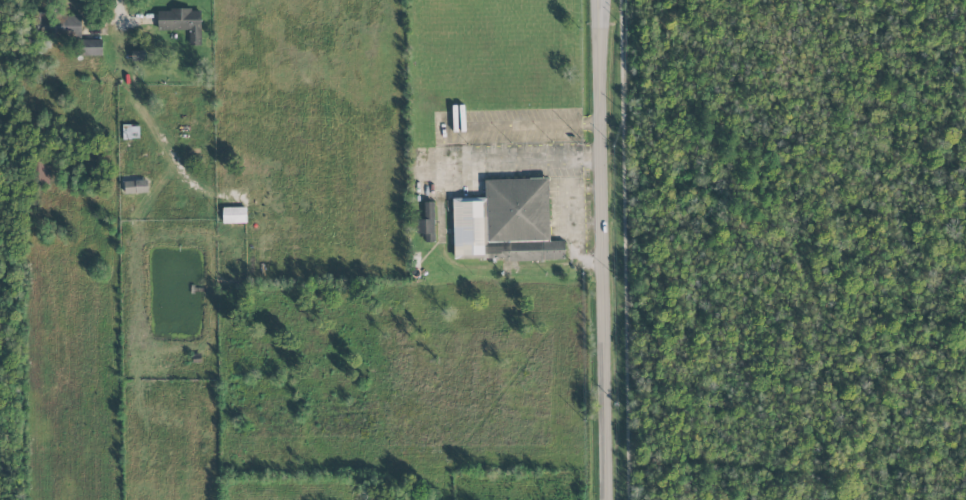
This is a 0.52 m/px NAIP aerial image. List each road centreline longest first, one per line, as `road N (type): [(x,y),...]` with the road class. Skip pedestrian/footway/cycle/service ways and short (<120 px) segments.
road 1 (tertiary): [(606,499),(600,0)]

